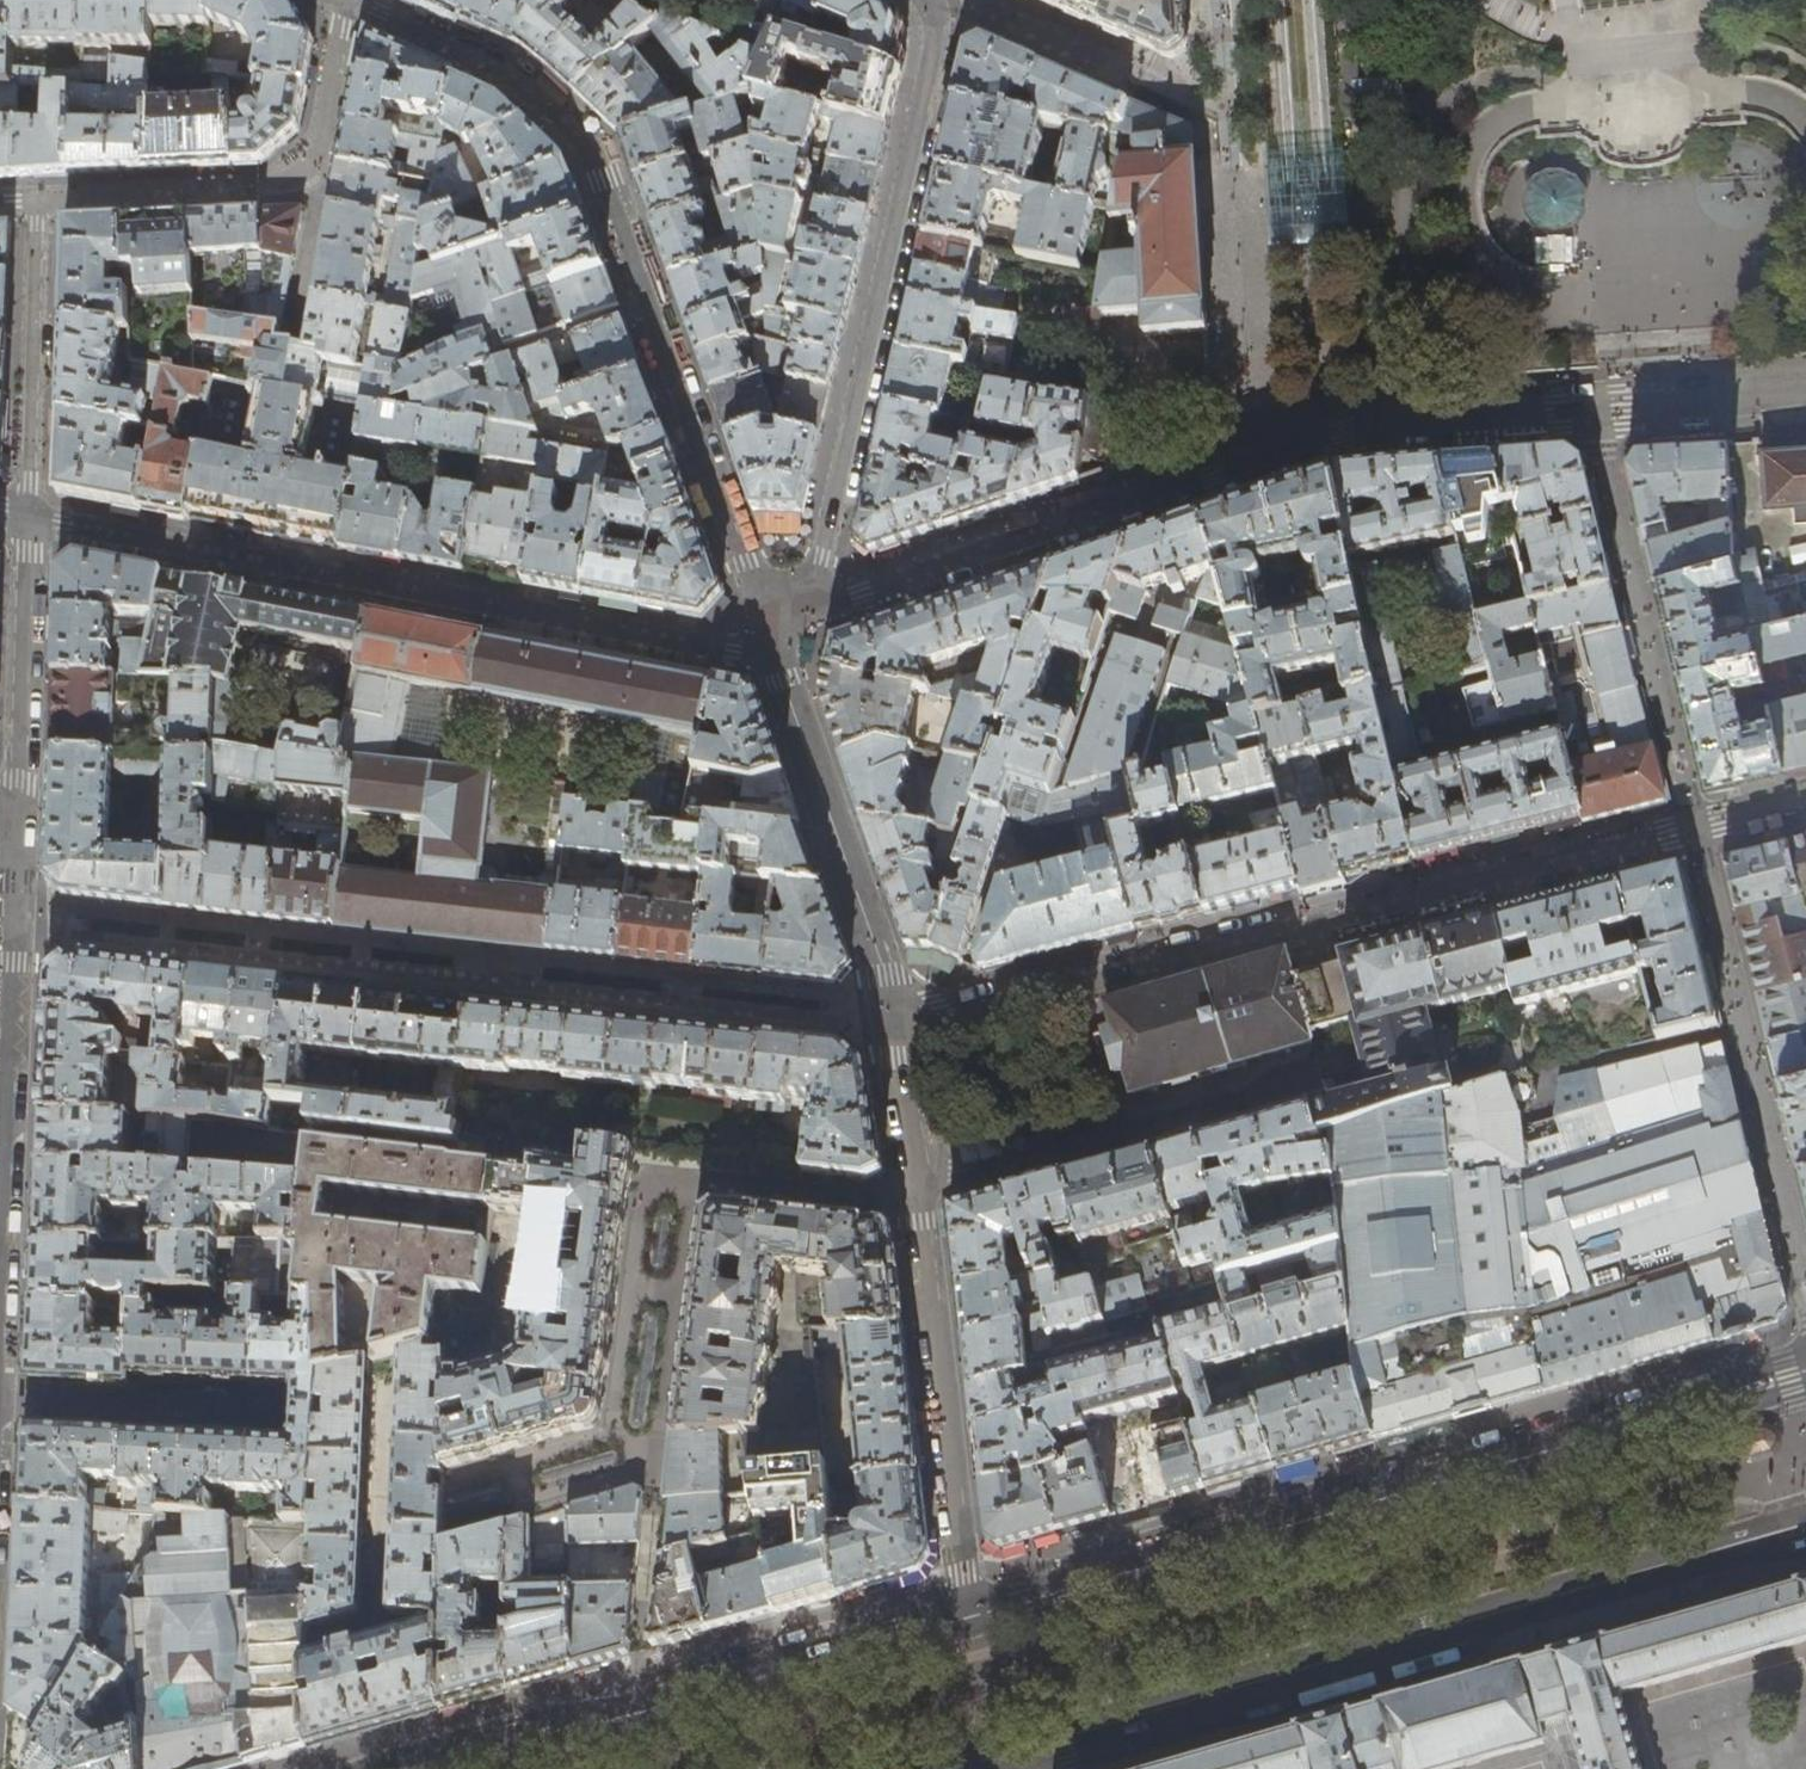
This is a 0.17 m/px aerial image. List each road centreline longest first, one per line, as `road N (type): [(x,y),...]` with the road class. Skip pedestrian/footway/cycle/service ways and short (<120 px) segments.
road 1 (residential): [(1805,396),(1357,430),(862,595),(775,654)]
road 2 (residential): [(898,1024),(1805,795)]
road 3 (primary): [(1805,1352),(965,1603)]
road 4 (residential): [(775,654),(596,147),(504,67),(353,4)]
road 5 (primary): [(1020,1768),(1805,1549)]
road 6 (residential): [(775,654),(31,523)]
road 7 (residential): [(944,0),(821,557),(775,654)]
road 8 (primary): [(965,1603),(633,1702),(540,1717),(361,1768)]
road 9 (residential): [(0,1382),(17,843)]
road 10 (residential): [(353,4),(320,181),(42,198)]
road 11 (residential): [(918,1195),(965,1603)]
road 12 (residential): [(898,1024),(775,654)]
road 13 (residential): [(918,1195),(1246,1102)]
road 14 (residential): [(42,198),(31,523)]
road 15 (residential): [(17,843),(31,523)]
road 16 (residential): [(0,1403),(274,1413)]
road 17 (residential): [(959,0),(1131,72)]
road 18 (residential): [(898,1024),(918,1195)]

